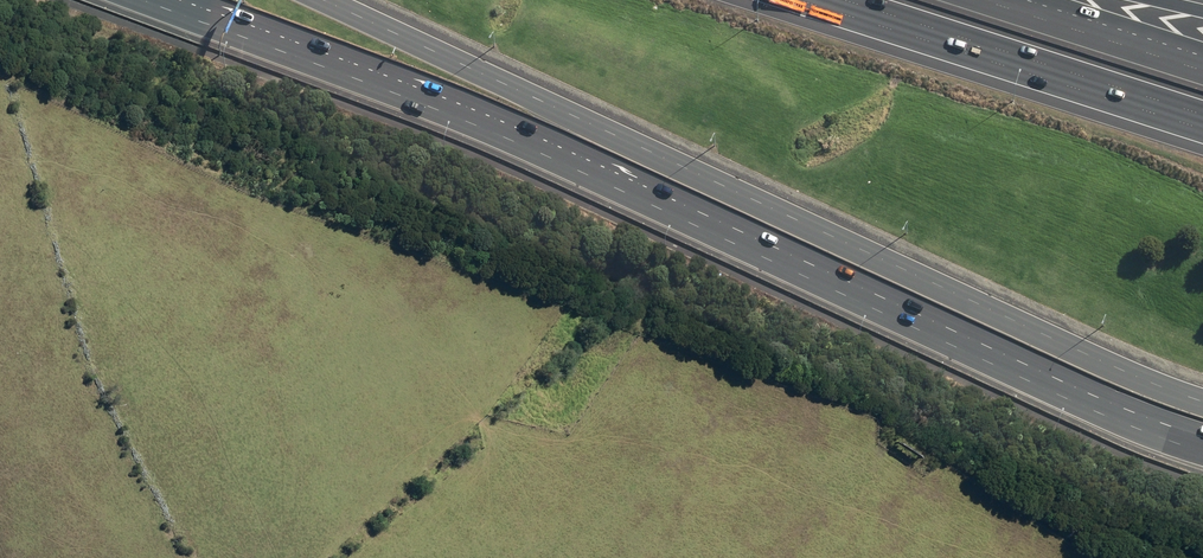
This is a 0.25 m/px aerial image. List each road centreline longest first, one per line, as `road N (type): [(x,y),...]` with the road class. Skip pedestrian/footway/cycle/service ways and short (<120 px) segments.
road 1 (primary): [(1202,443),(1135,423),(435,101),(162,0)]
road 2 (primary): [(326,0),(1202,402)]
road 3 (motorway): [(1202,116),(844,0)]
road 4 (motorway): [(980,0),(1202,72)]

